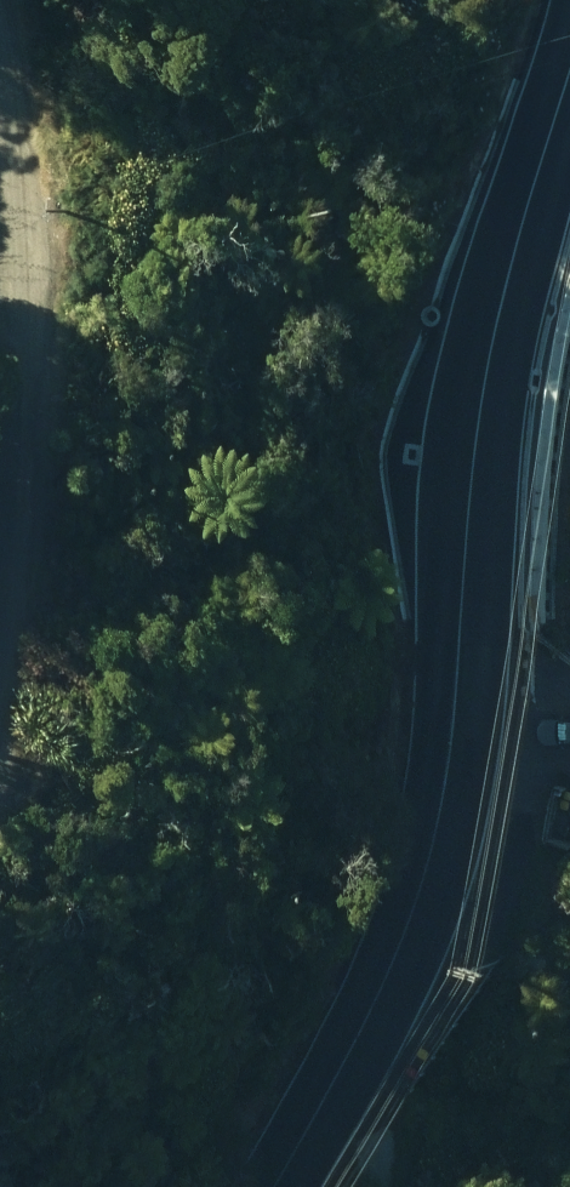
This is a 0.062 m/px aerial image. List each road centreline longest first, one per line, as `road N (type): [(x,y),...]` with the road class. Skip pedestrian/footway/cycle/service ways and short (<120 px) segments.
road 1 (secondary): [(569,42),(468,417),(466,585),(446,827),(322,1186)]
road 2 (residential): [(0,667),(20,430),(0,141)]

